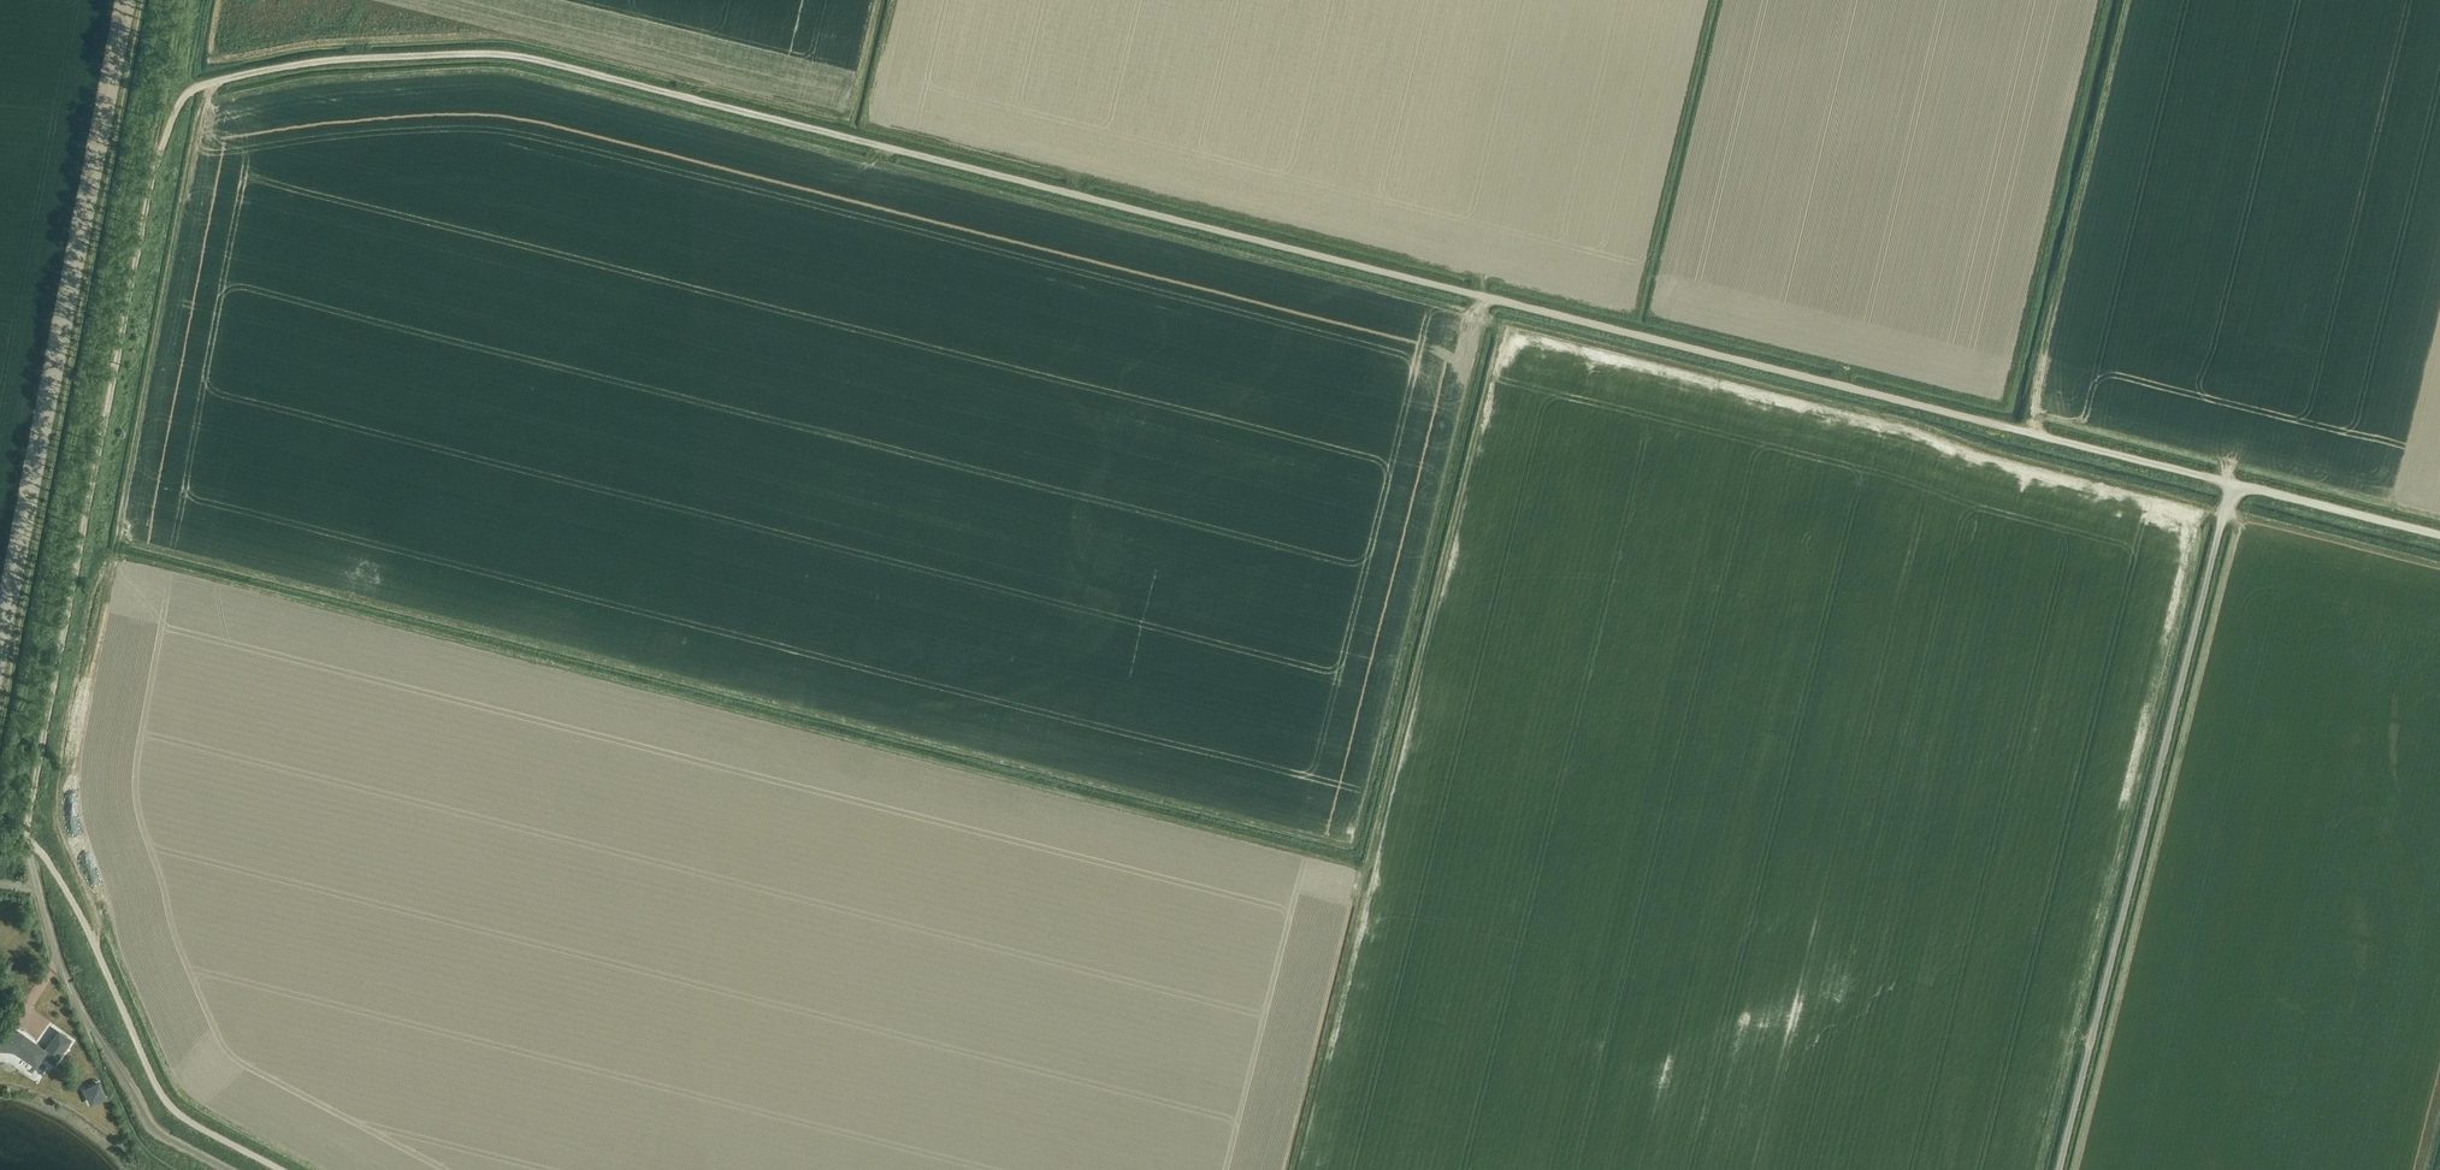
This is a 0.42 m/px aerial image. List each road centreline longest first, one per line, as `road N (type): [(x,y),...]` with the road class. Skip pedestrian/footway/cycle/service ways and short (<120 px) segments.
road 1 (unclassified): [(2232,484),(538,61),(393,57),(289,68),(206,83),(175,107),(154,152),(26,841)]
road 2 (unclassified): [(2059,1169),(2232,484)]
road 3 (track): [(26,841),(43,851),(74,905),(161,1090),(210,1134),(281,1169)]
road 4 (unclassified): [(2232,484),(2439,534)]

